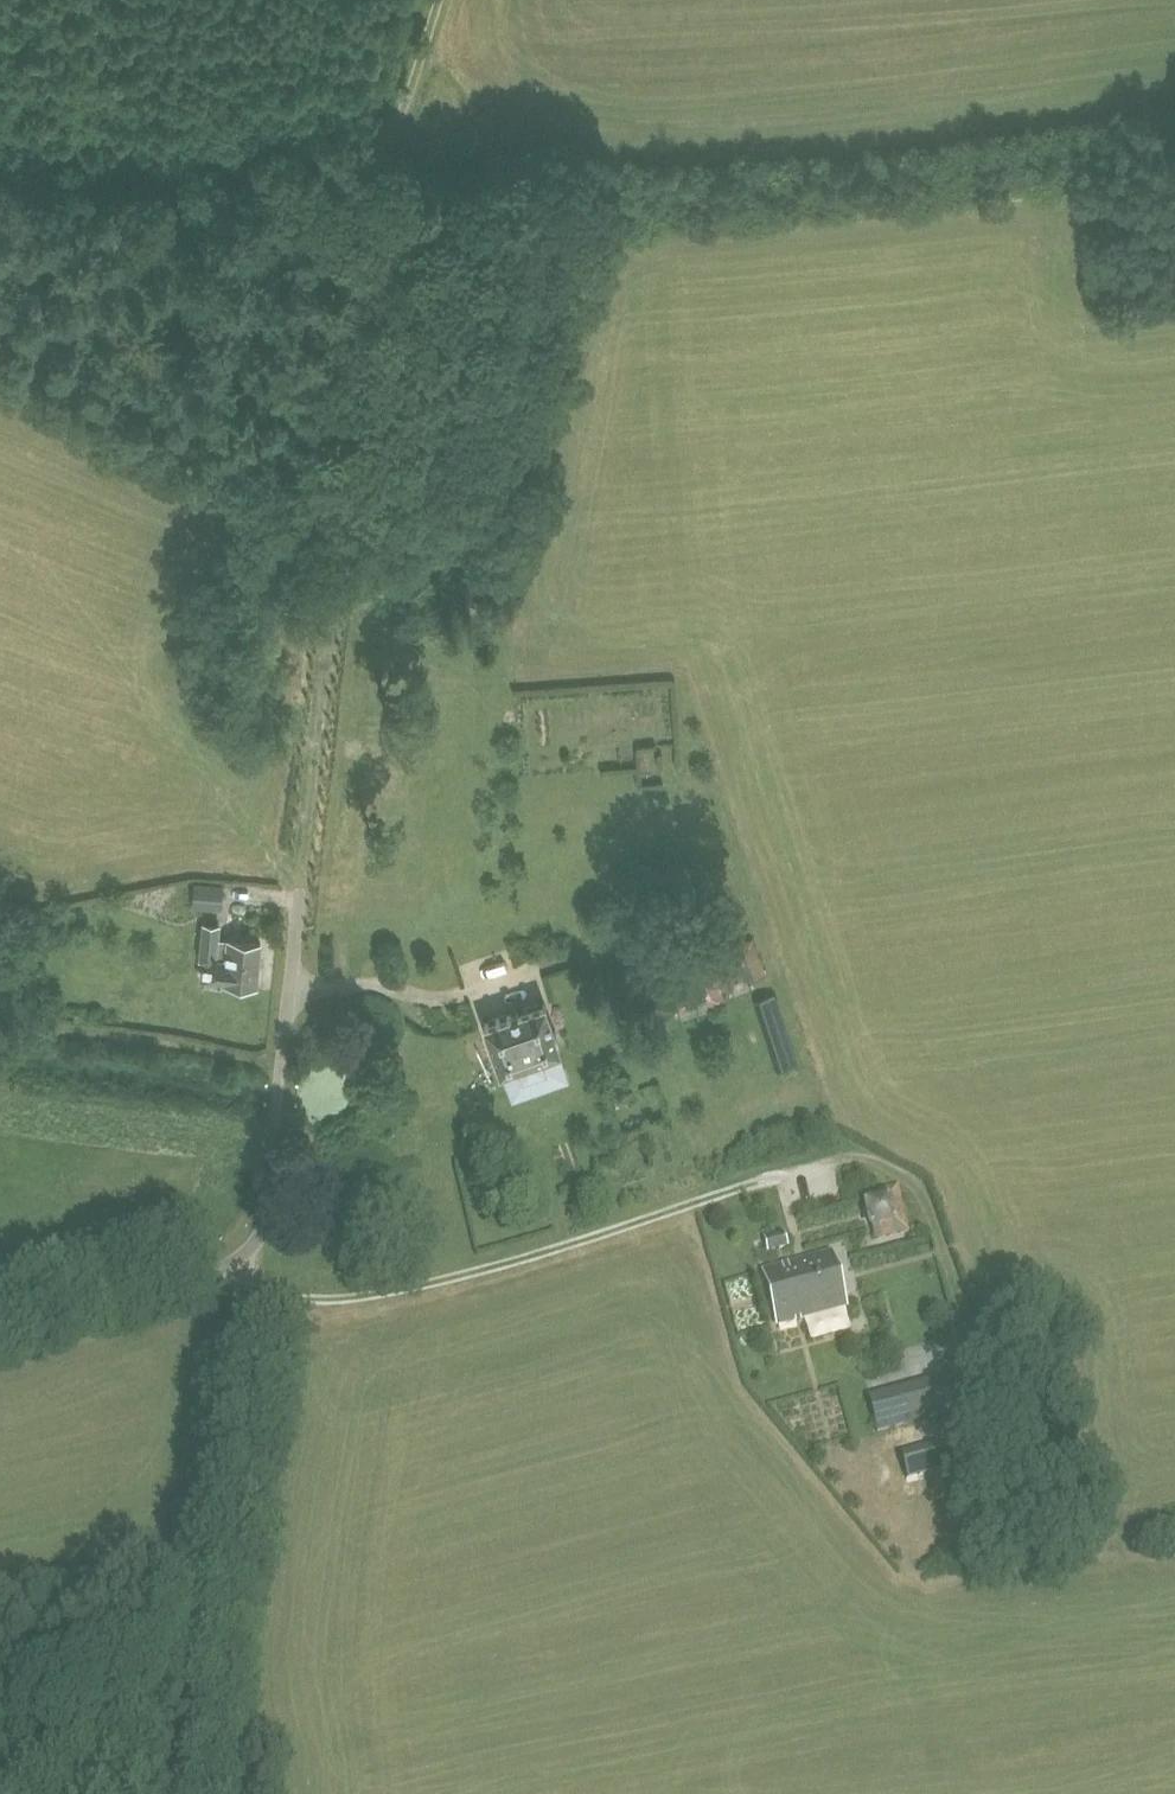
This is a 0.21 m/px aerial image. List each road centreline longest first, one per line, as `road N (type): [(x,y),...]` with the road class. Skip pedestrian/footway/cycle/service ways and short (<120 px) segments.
road 1 (unclassified): [(0,1326),(248,1259),(263,1227),(301,903)]
road 2 (track): [(207,1793),(248,1259)]

